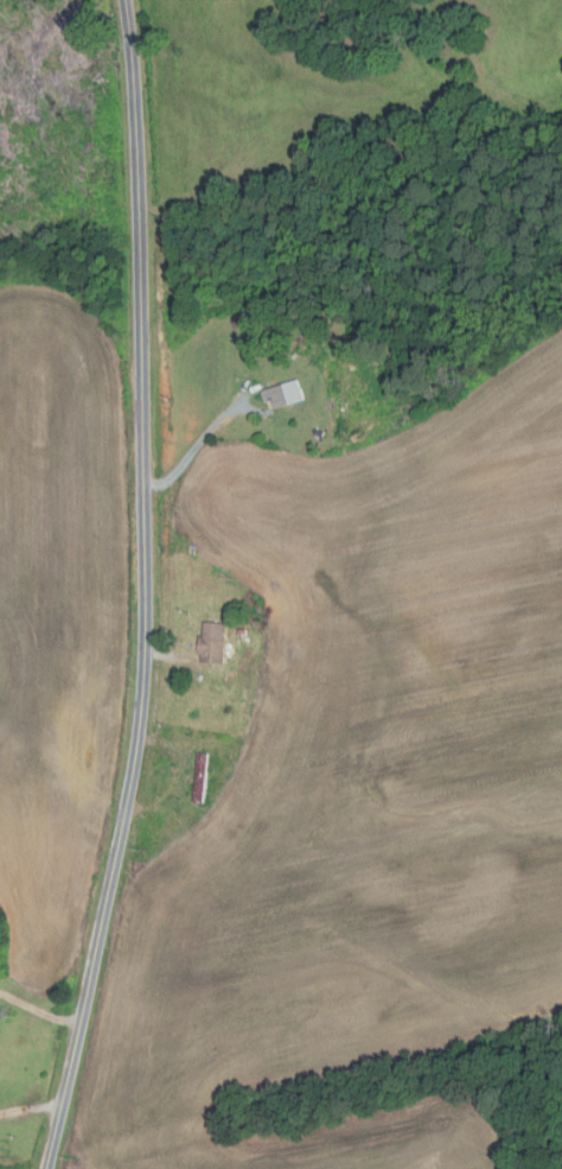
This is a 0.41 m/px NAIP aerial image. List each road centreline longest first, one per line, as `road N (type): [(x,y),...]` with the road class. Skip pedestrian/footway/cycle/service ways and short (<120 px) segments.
road 1 (residential): [(45,1168),(123,828),(145,653),(135,120),(124,0)]

